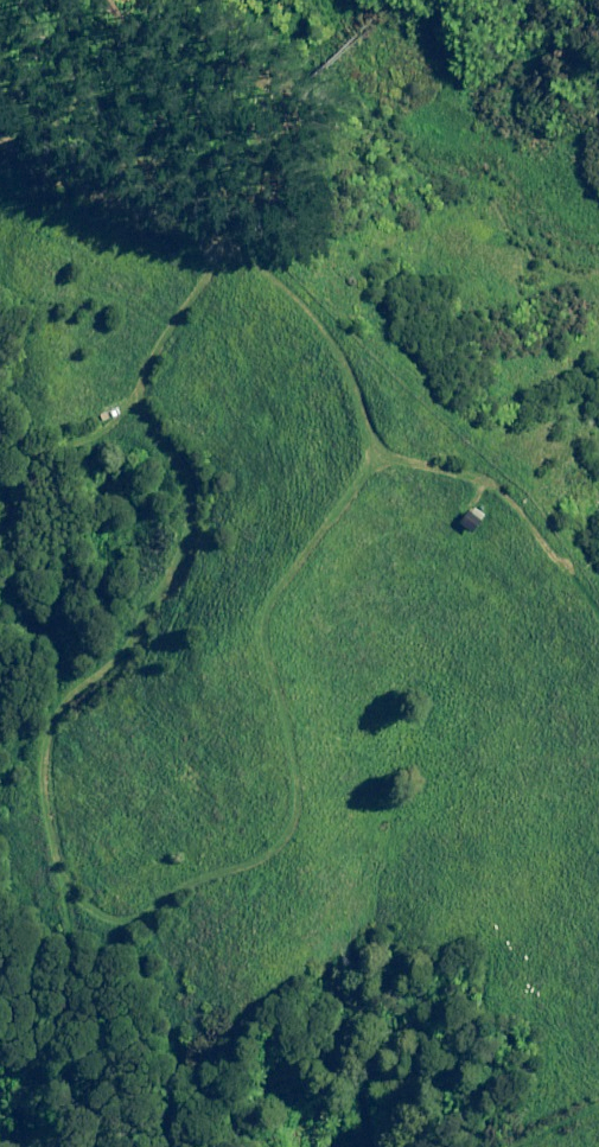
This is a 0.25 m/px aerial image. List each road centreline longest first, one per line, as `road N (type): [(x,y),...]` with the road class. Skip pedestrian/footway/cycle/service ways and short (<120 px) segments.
road 1 (track): [(286,721),(296,796),(268,851),(134,919),(109,919),(65,888),(40,763),(49,725),(118,658),(181,543),(193,507),(183,470),(140,407),(142,386),(221,244)]
road 2 (track): [(221,244),(277,272),(339,335),(376,442),(377,473),(269,614),(286,721)]
road 3 (track): [(221,244),(214,217),(179,172),(112,124),(40,0)]
road 4 (track): [(376,442),(397,461),(473,477),(504,498),(598,611)]
road 5 (track): [(0,133),(27,158),(221,244)]

